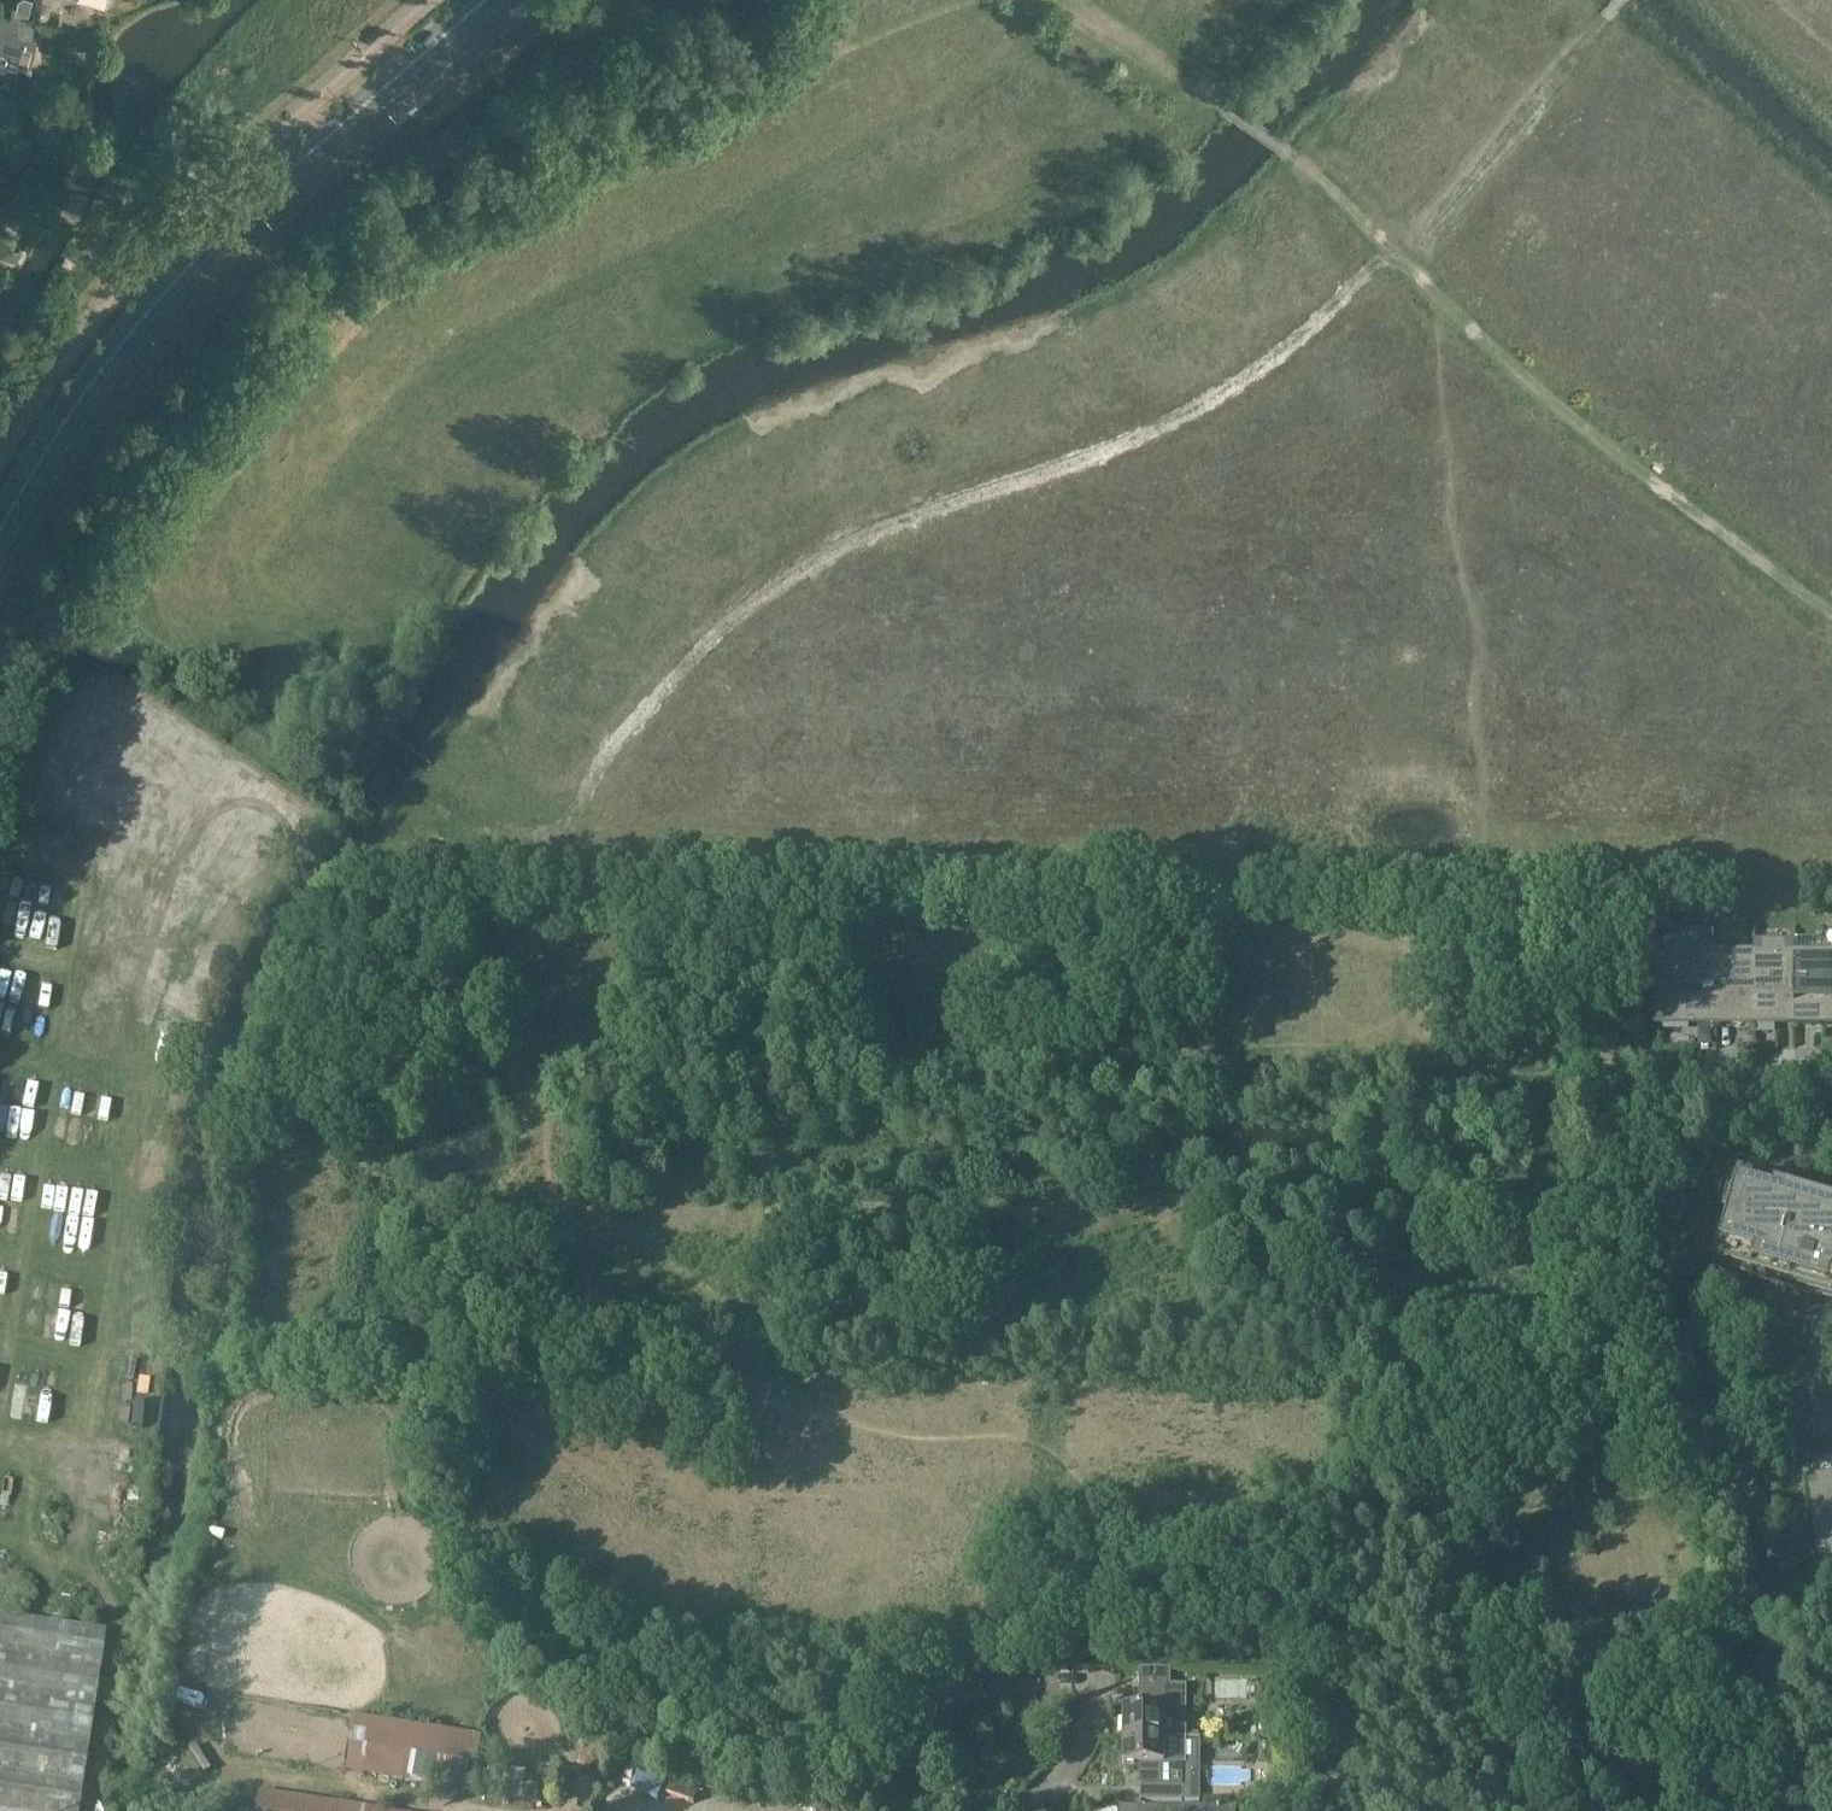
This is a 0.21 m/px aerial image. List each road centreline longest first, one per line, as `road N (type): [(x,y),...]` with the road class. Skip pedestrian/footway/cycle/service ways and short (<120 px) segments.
road 1 (tertiary): [(0,526),(44,448),(169,287),(486,0)]
road 2 (residential): [(1676,1073),(1831,1074)]

